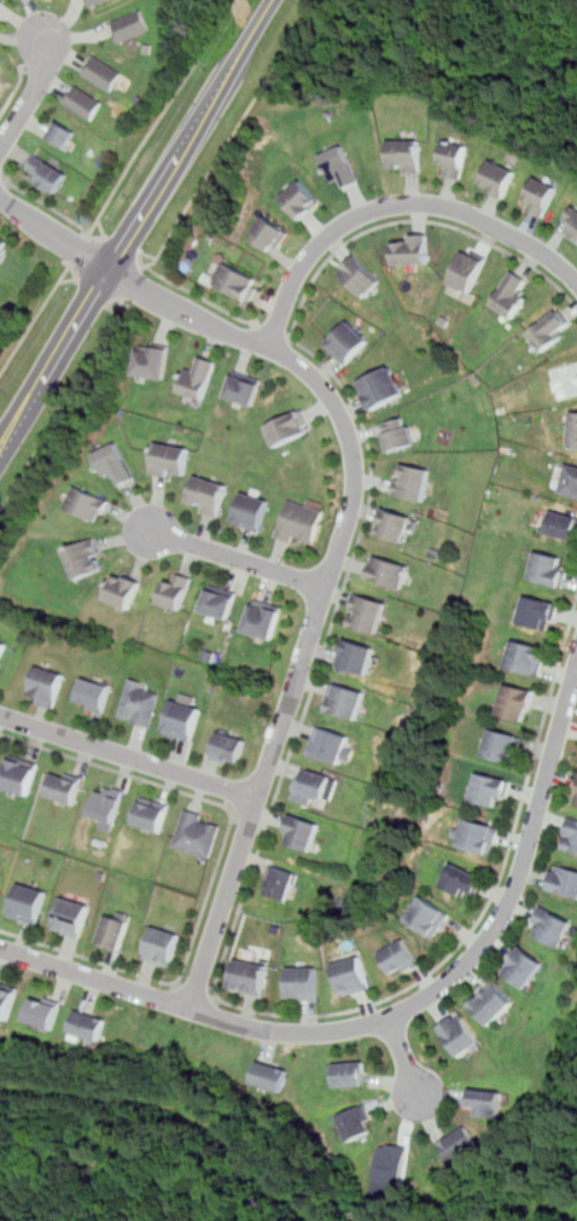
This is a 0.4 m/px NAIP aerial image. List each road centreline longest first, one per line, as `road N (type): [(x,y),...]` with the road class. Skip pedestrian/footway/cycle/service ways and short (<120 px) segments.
road 1 (residential): [(0,949),(273,1031),(346,1029),(410,1007),(470,960),(507,908),(576,663)]
road 2 (residential): [(327,586),(351,512),(356,463),(343,415),(321,383),(270,347),(191,314),(0,200)]
road 3 (residential): [(192,1010),(327,586)]
road 4 (residential): [(576,279),(465,210),(398,204),(363,214),(319,245),(291,289),(270,347)]
road 5 (residential): [(257,797),(0,714)]
road 6 (tertiary): [(110,269),(241,53)]
road 7 (tertiary): [(0,451),(110,269)]
road 8 (residential): [(327,586),(153,531)]

